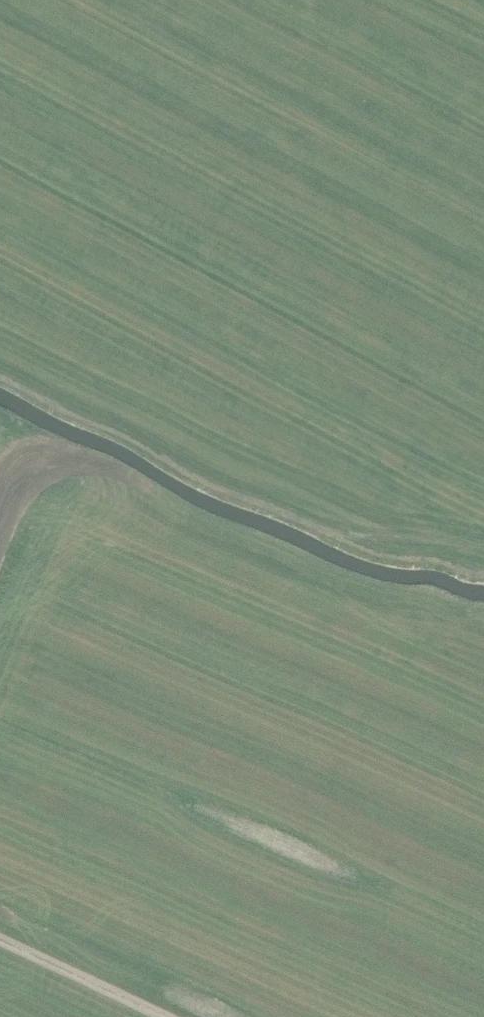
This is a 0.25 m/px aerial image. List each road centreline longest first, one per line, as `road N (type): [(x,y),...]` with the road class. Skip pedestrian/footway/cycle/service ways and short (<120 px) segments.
road 1 (track): [(156,1016),(0,943)]

